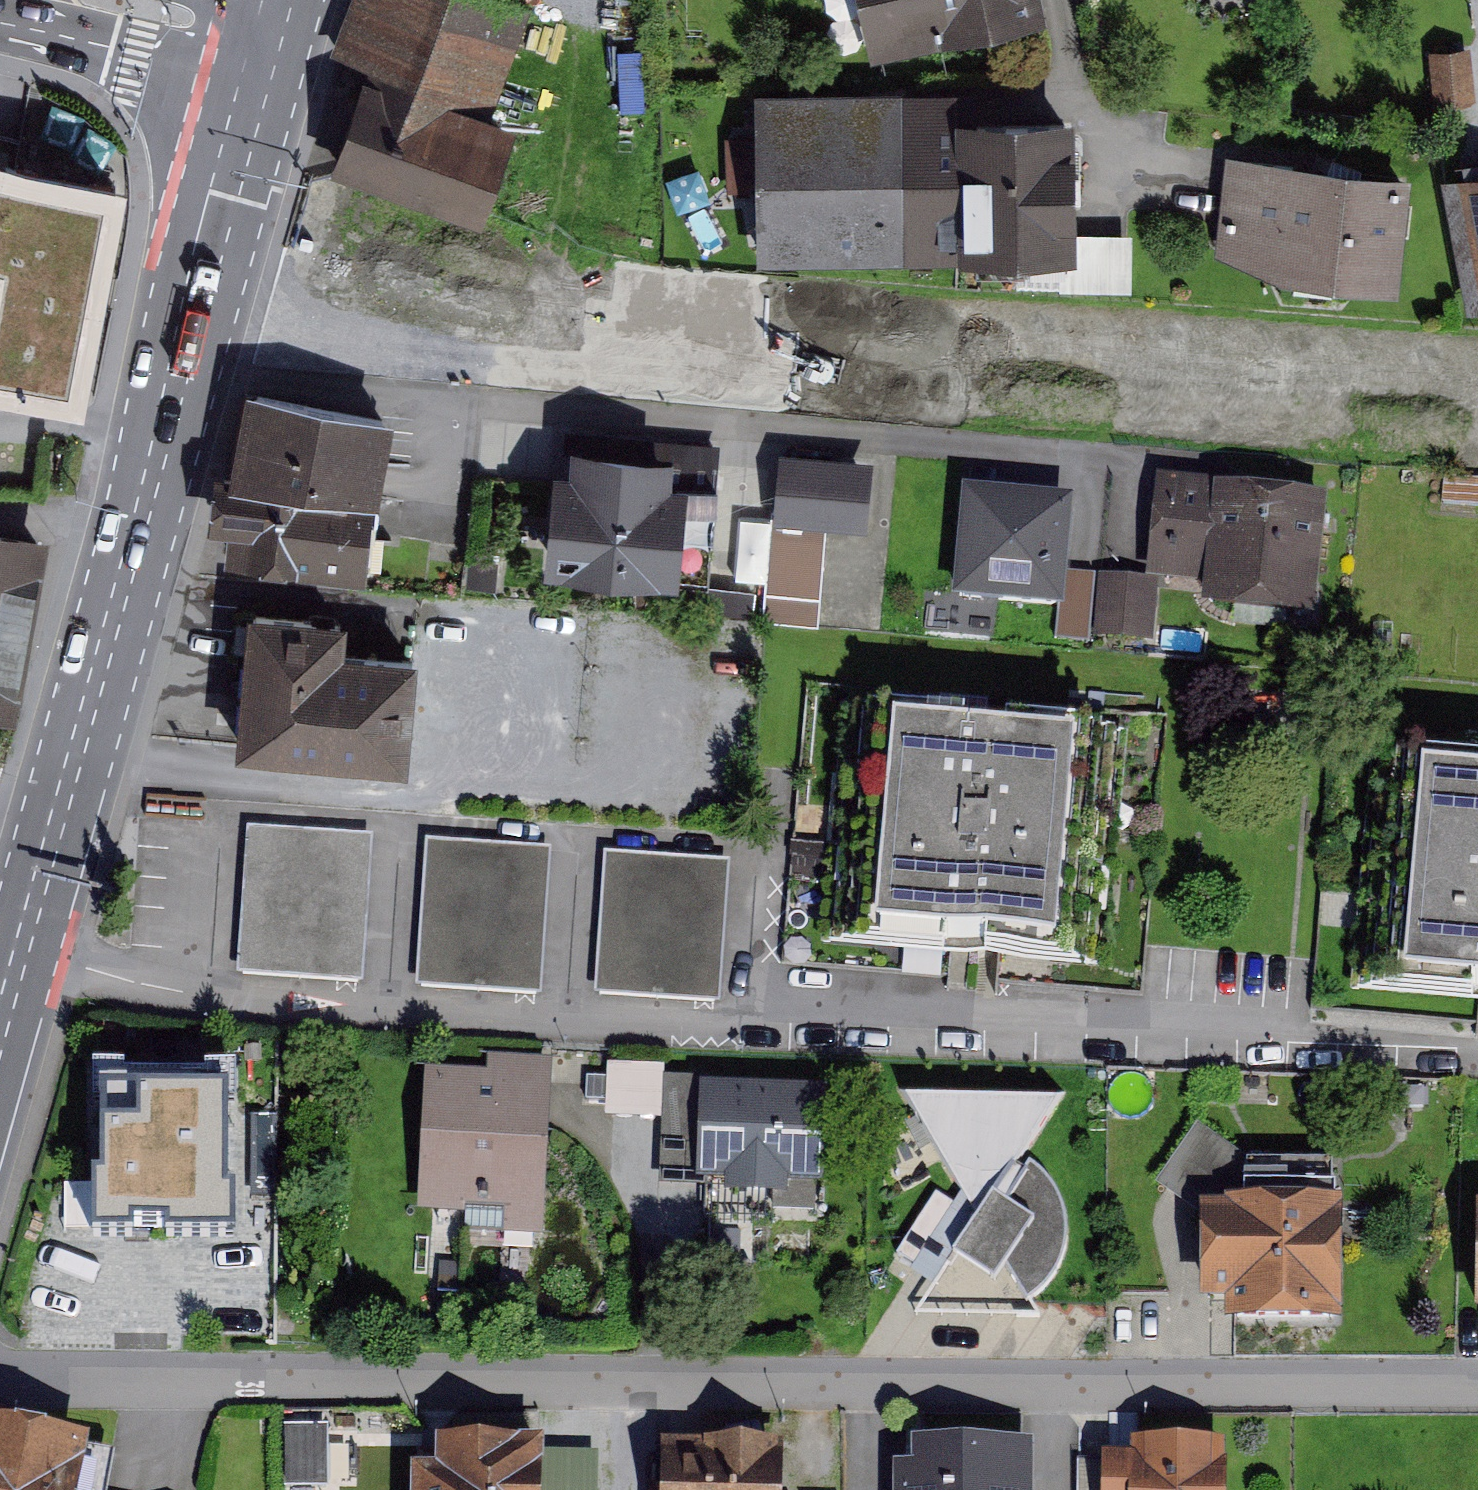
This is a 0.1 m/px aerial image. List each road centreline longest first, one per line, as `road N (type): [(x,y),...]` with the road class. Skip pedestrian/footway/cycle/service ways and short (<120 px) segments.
road 1 (residential): [(1477,1379),(676,1381),(0,1364)]
road 2 (residential): [(33,944),(185,989),(575,1015),(1453,1046)]
road 3 (primary): [(271,92),(33,944)]
road 4 (primary): [(0,18),(271,92)]
road 5 (primary): [(0,1061),(33,944)]

